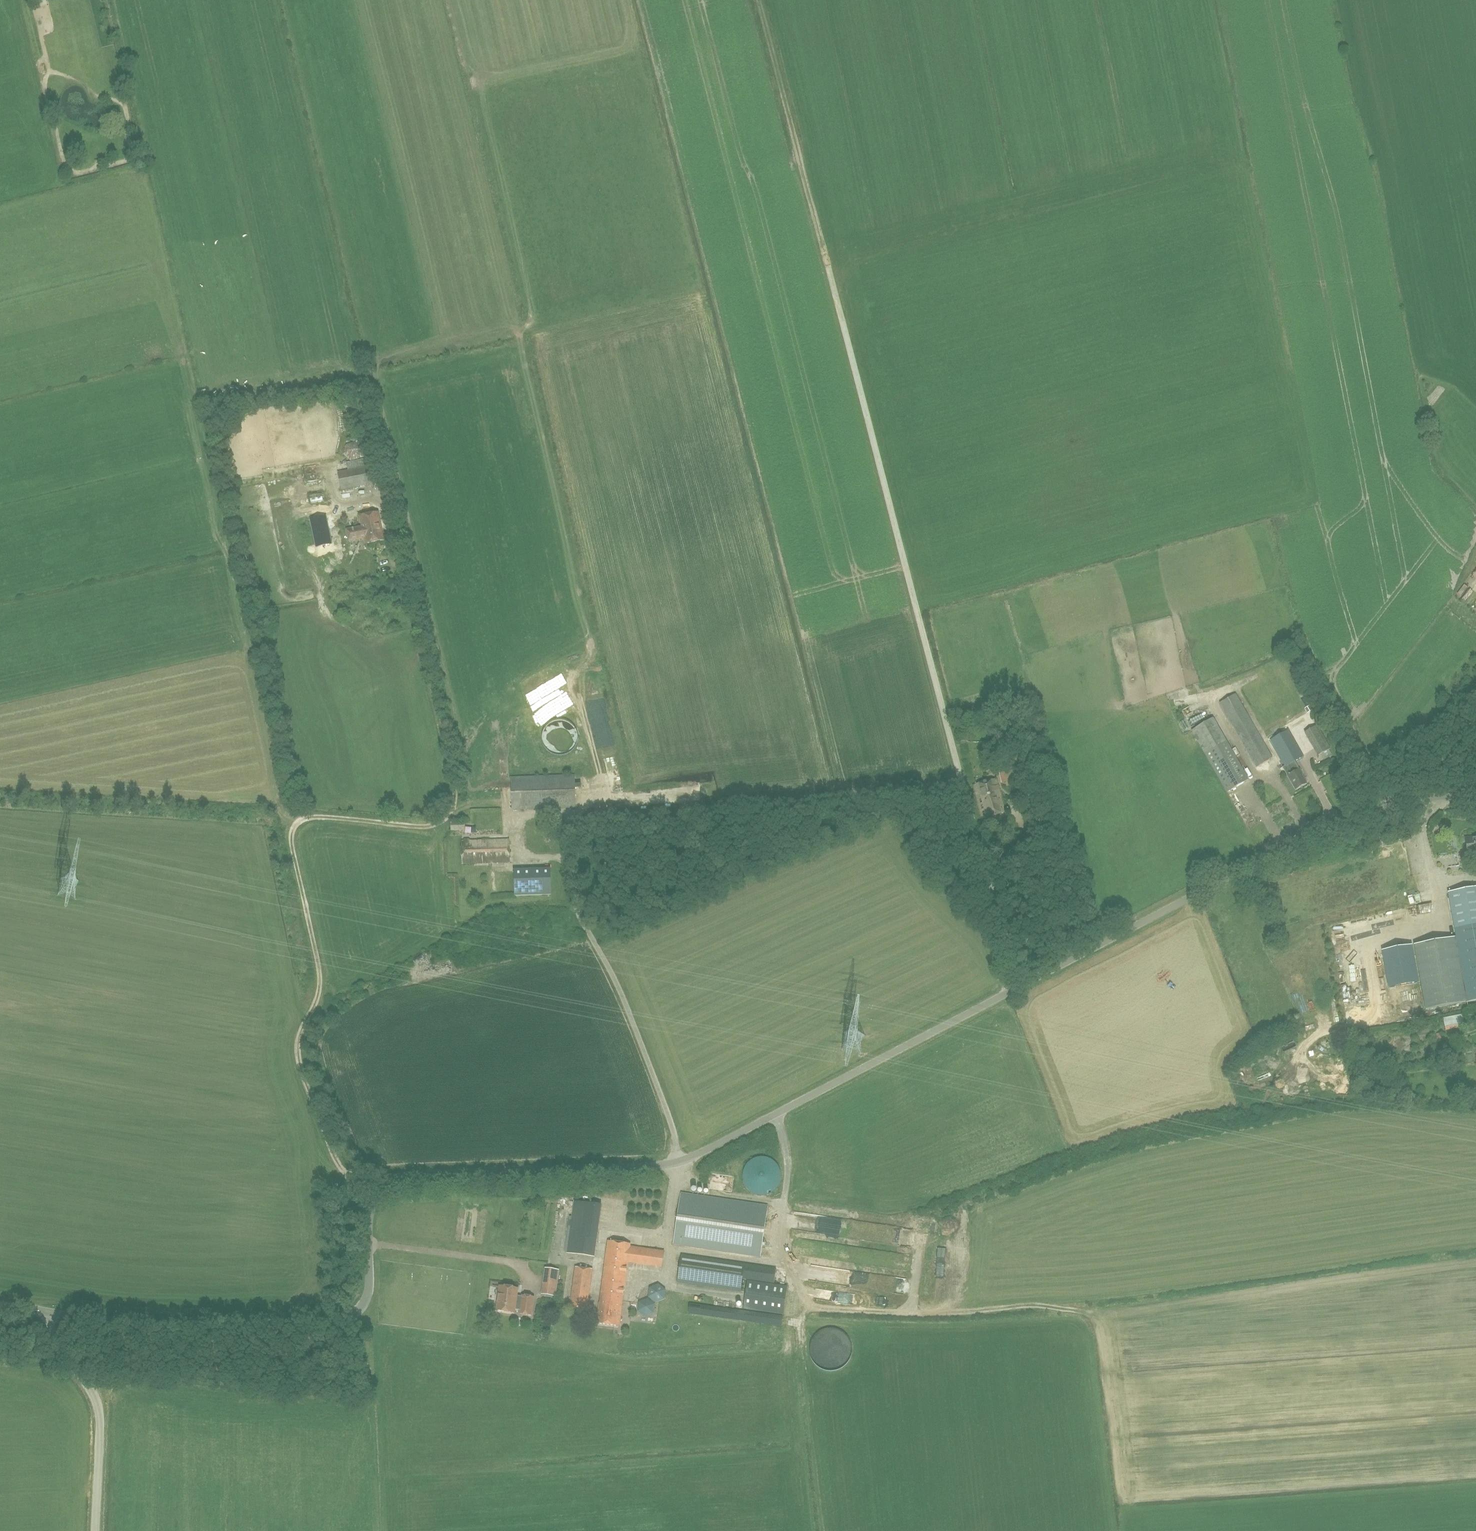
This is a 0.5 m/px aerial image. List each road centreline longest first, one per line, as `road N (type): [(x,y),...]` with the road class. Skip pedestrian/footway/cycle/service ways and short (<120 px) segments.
road 1 (unclassified): [(55,1314),(196,1325),(348,1319),(369,1291),(370,1209),(393,1178),(680,1161),(1283,847),(1348,820),(1475,795)]
road 2 (unclassified): [(95,1530),(98,1404),(64,1357),(55,1314)]

